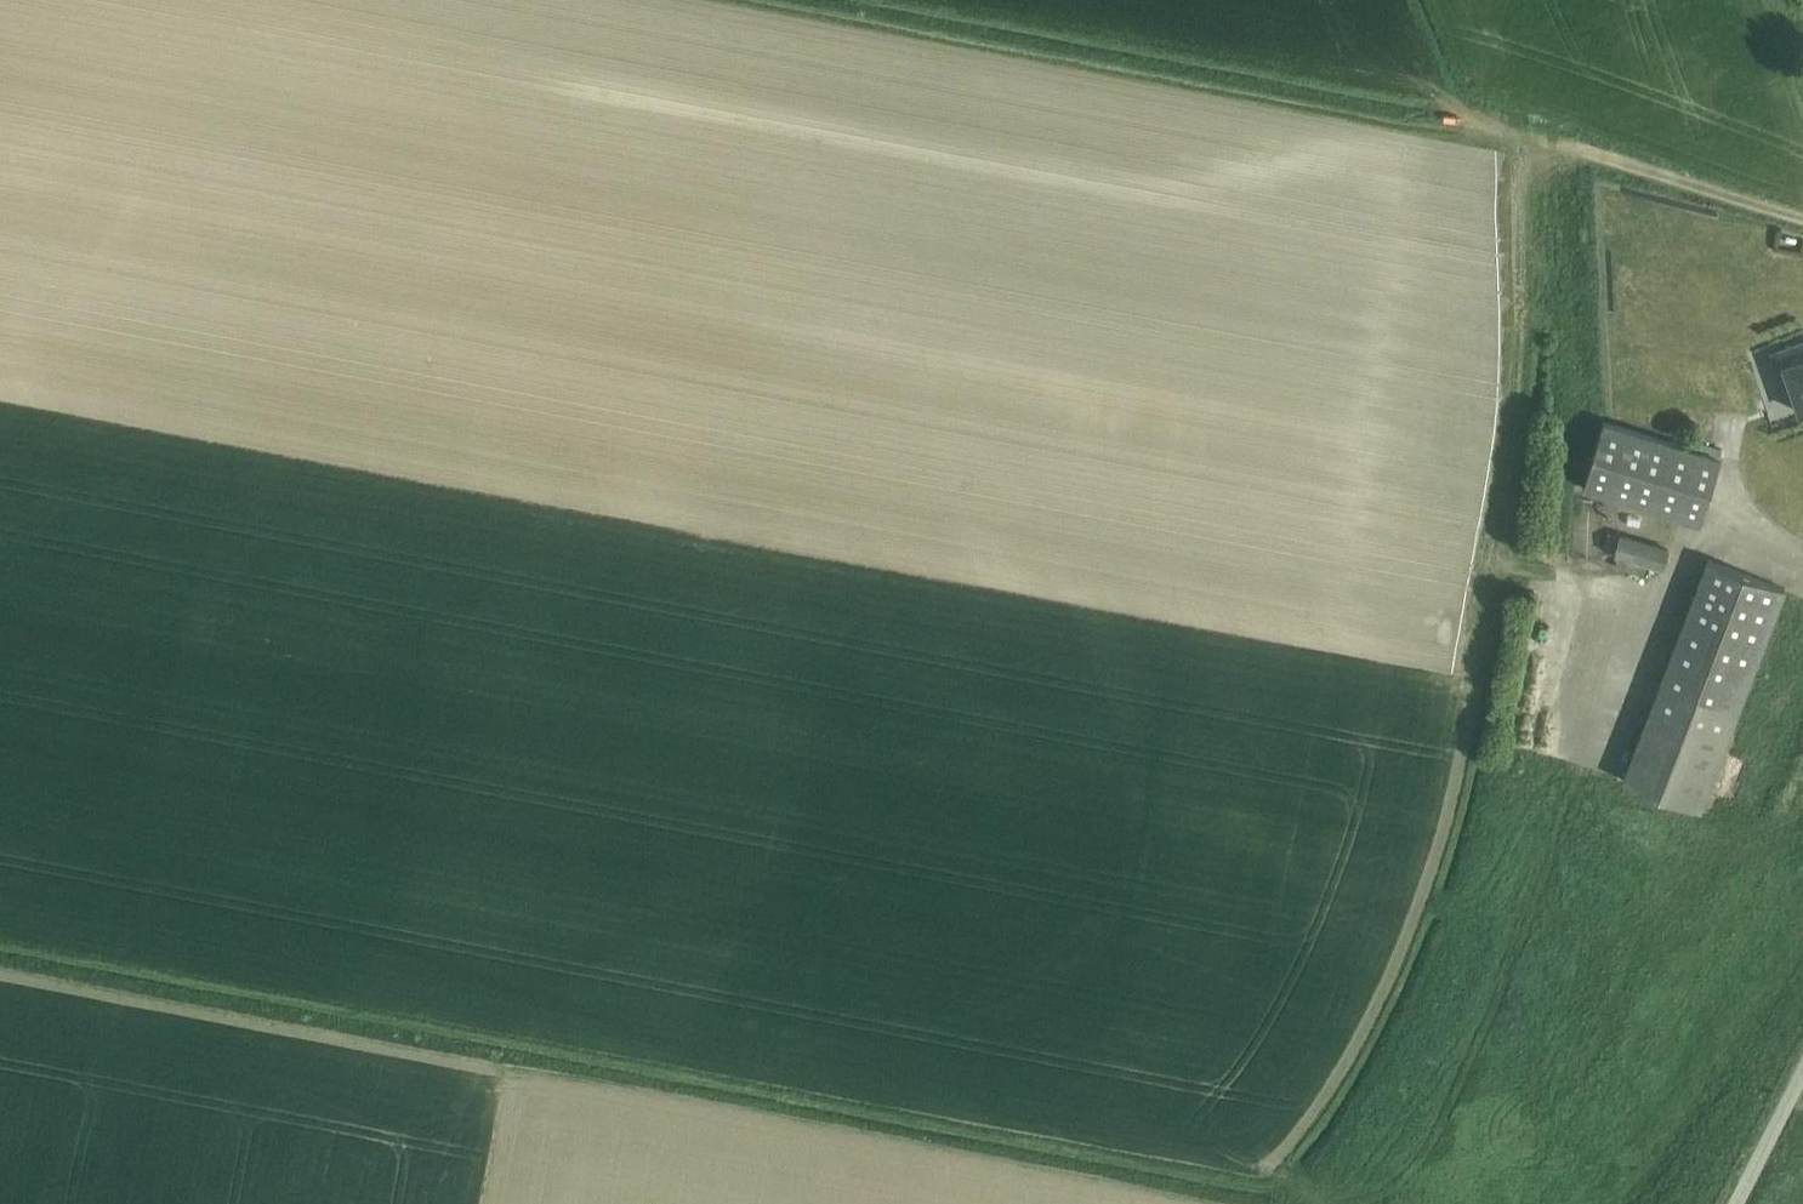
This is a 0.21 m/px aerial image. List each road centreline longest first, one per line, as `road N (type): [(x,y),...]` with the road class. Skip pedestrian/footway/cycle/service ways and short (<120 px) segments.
road 1 (unclassified): [(1737,1203),(1802,1074)]

